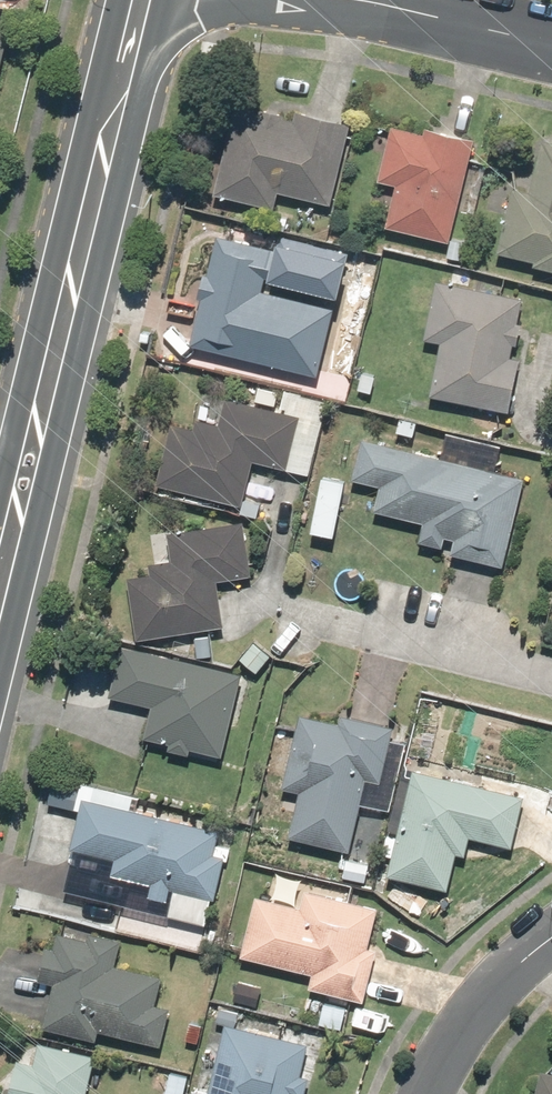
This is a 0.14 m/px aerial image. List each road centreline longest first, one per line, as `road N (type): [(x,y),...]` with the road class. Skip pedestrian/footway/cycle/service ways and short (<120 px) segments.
road 1 (secondary): [(0,578),(140,0)]
road 2 (residential): [(433,1093),(458,1041),(516,968),(551,940)]
road 3 (residential): [(400,0),(551,39)]
road 4 (residential): [(371,0),(303,8),(244,0)]

